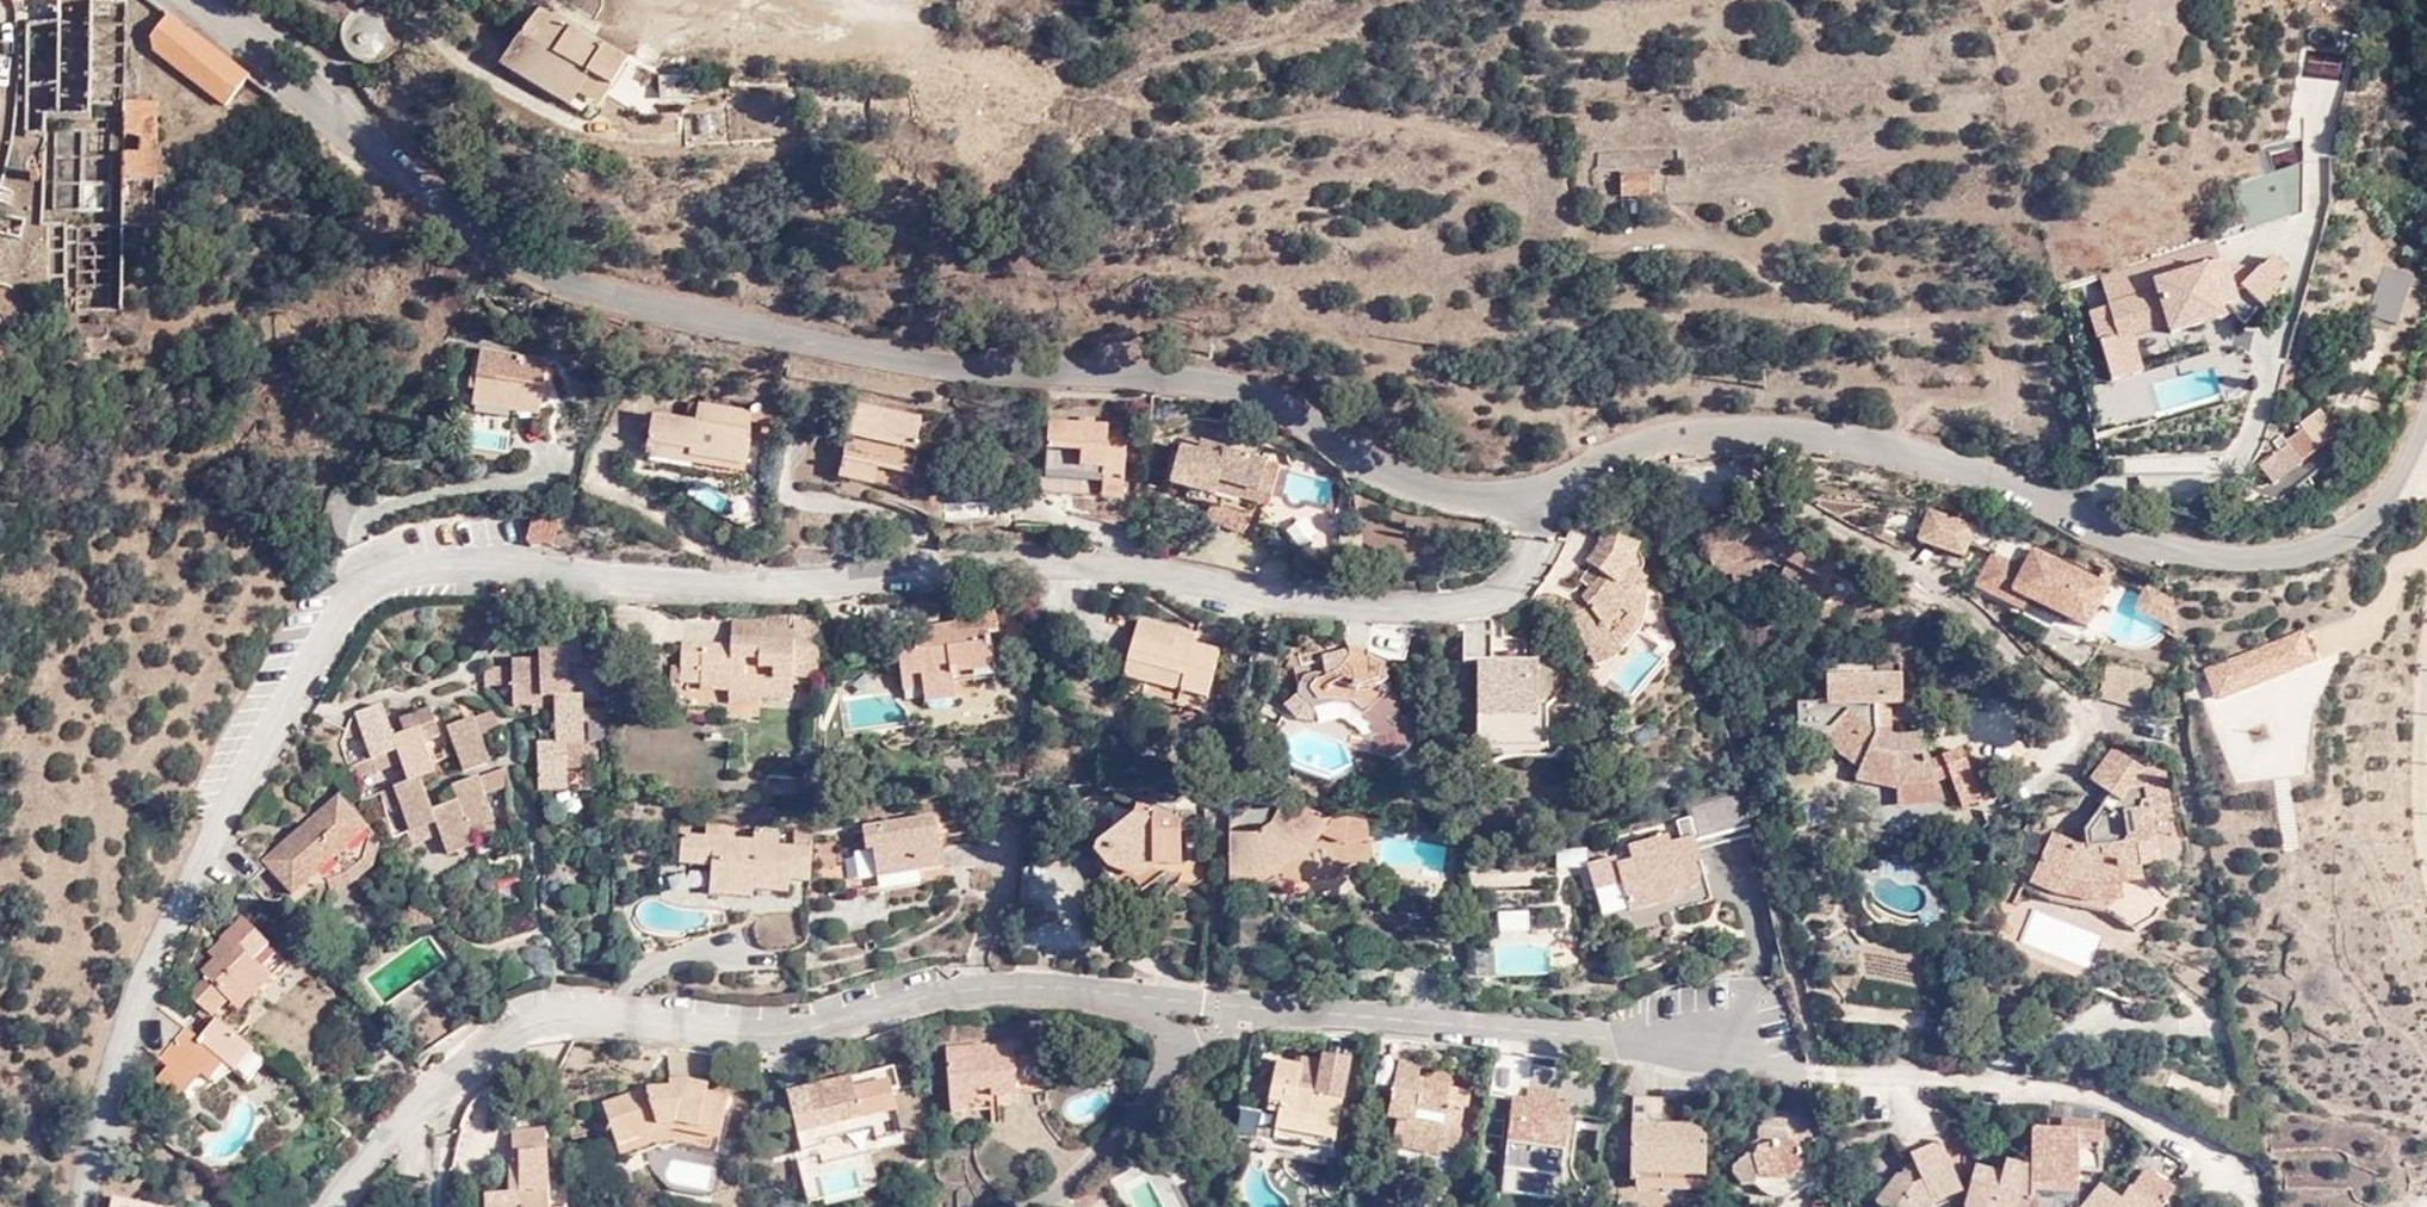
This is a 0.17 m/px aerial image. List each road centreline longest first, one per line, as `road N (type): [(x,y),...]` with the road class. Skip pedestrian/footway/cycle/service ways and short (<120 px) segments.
road 1 (unclassified): [(2426,420),(2391,489),(2358,523),(2308,548),(2231,558),(2151,543),(1991,480),(1844,439),(1704,435),(1627,450),(1540,495),(1426,489),(1232,385),(1165,372),(1008,373),(786,336),(564,285),(513,262),(218,0)]

